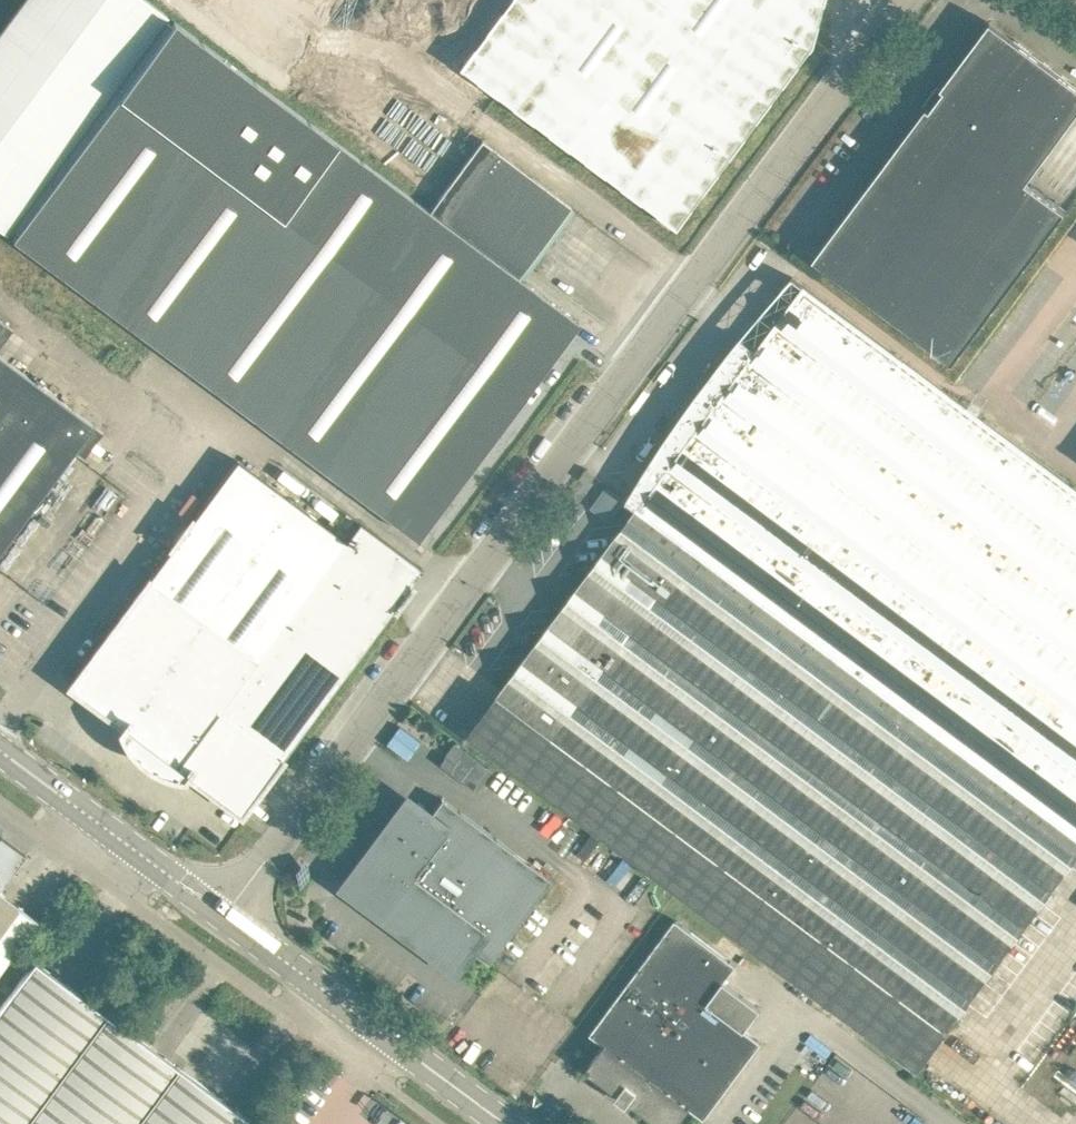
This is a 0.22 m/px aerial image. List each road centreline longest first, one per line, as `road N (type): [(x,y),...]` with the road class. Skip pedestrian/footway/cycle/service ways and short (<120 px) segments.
road 1 (unclassified): [(226,918),(905,0)]
road 2 (unclassified): [(325,1038),(92,872)]
road 3 (primary): [(502,1123),(348,1008)]
road 4 (primary): [(348,1008),(226,918)]
road 5 (primary): [(118,837),(0,751)]
road 6 (primary): [(226,918),(118,837)]

